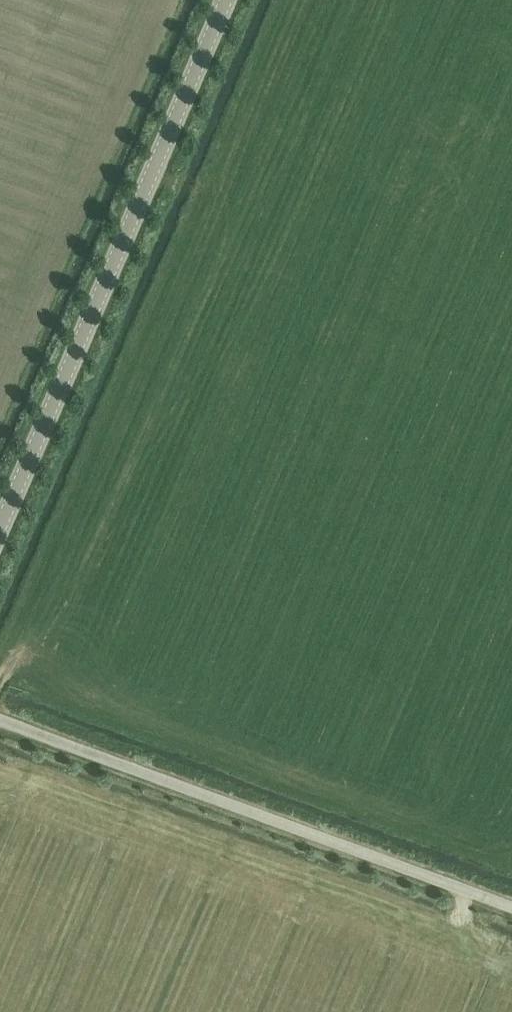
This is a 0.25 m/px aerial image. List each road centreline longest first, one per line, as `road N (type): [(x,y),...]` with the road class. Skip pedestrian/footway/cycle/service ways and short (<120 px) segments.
road 1 (tertiary): [(0,530),(226,0)]
road 2 (unclassified): [(511,906),(0,718)]

